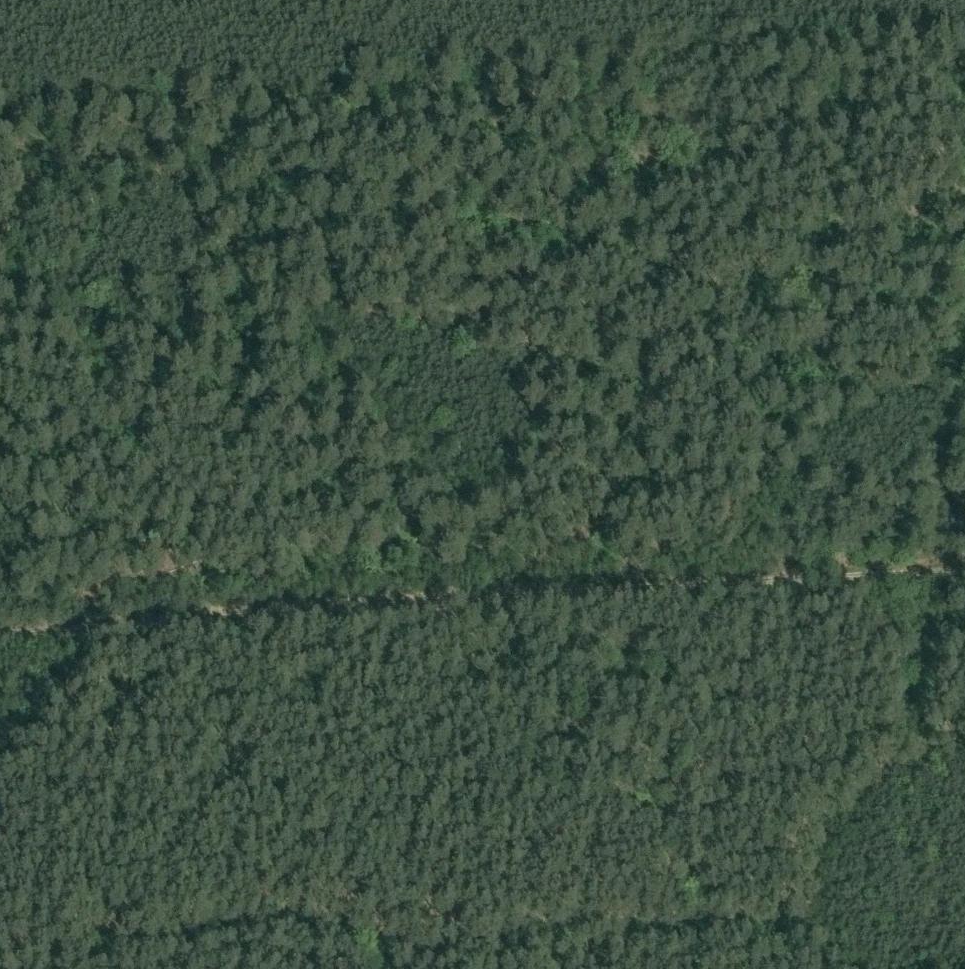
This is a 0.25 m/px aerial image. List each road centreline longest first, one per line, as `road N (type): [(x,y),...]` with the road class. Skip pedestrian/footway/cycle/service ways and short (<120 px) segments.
road 1 (track): [(0,629),(964,565)]

